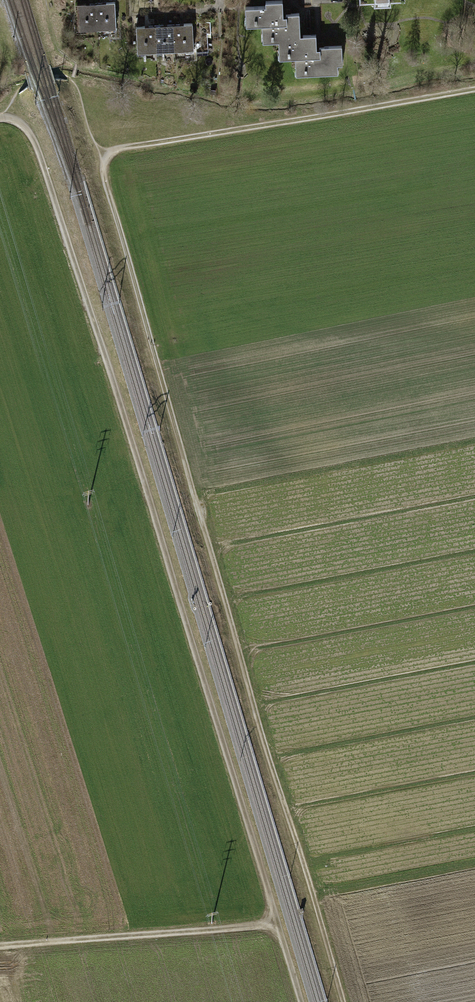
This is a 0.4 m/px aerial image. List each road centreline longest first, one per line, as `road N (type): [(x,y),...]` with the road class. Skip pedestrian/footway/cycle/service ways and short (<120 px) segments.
road 1 (track): [(3,118),(34,140),(301,1001)]
road 2 (track): [(107,158),(133,277),(344,1001)]
road 3 (track): [(474,89),(117,149),(107,158)]
road 4 (track): [(279,924),(0,947)]

